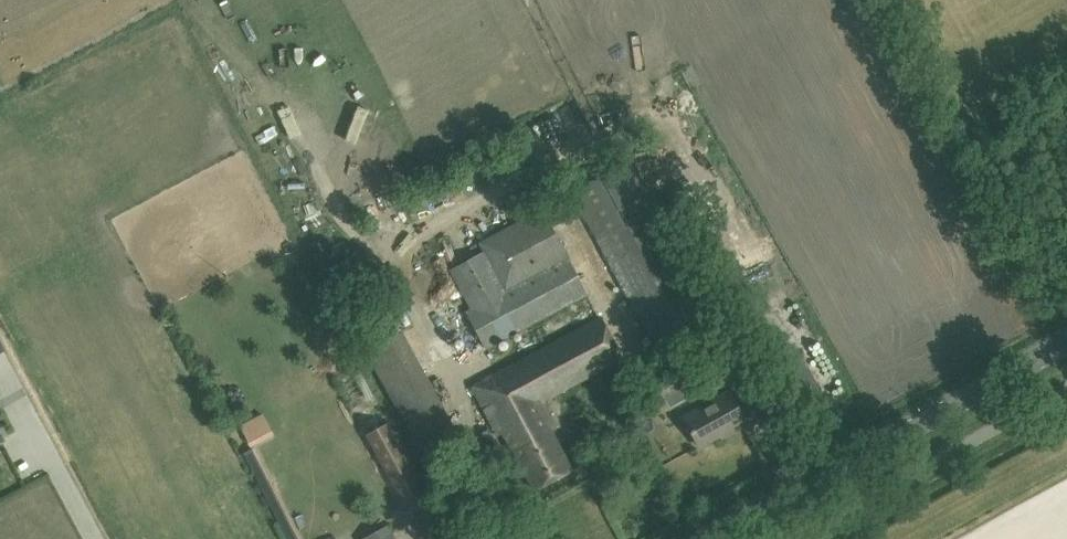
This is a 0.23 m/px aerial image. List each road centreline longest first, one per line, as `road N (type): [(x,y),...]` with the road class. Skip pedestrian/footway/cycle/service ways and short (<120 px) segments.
road 1 (secondary): [(710,538),(1066,342)]

